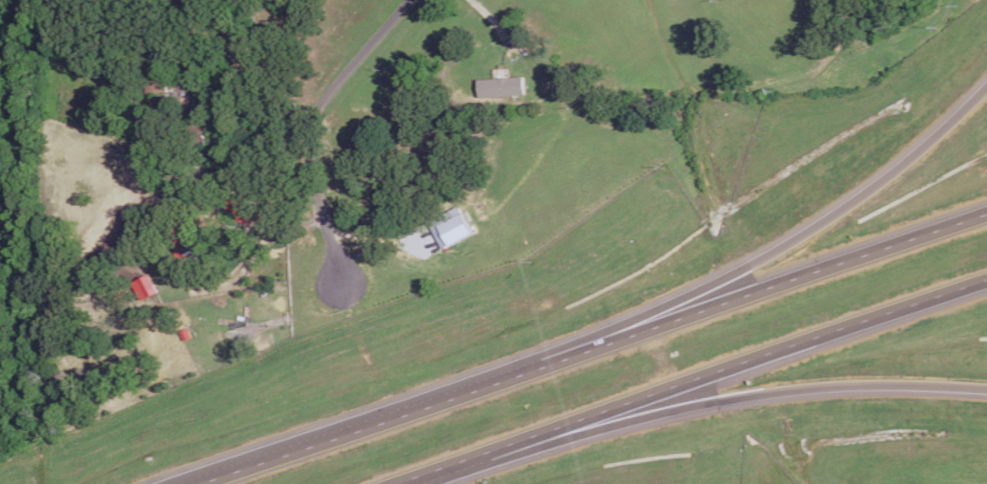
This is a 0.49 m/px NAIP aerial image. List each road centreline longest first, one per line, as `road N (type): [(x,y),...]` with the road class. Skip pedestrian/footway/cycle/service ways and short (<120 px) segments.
road 1 (motorway): [(986,205),(177,483)]
road 2 (motorway): [(377,483),(986,277)]
road 3 (motorway): [(557,424),(863,383),(986,390)]
road 4 (motorway): [(986,83),(884,177),(640,326)]
road 5 (residential): [(344,323),(325,136),(329,92),(407,0)]

